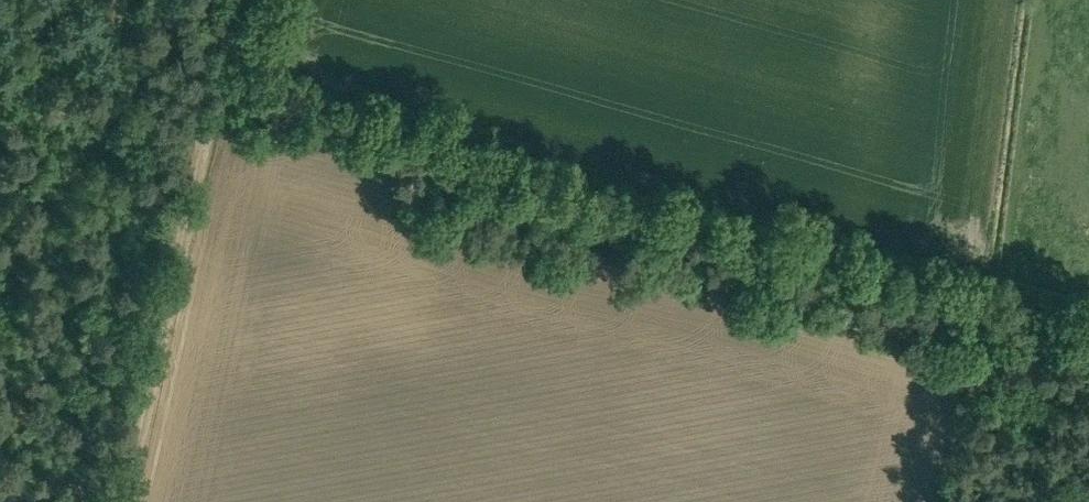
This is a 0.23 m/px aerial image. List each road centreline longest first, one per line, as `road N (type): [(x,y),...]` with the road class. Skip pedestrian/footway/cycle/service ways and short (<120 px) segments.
road 1 (track): [(133,501),(246,0)]

